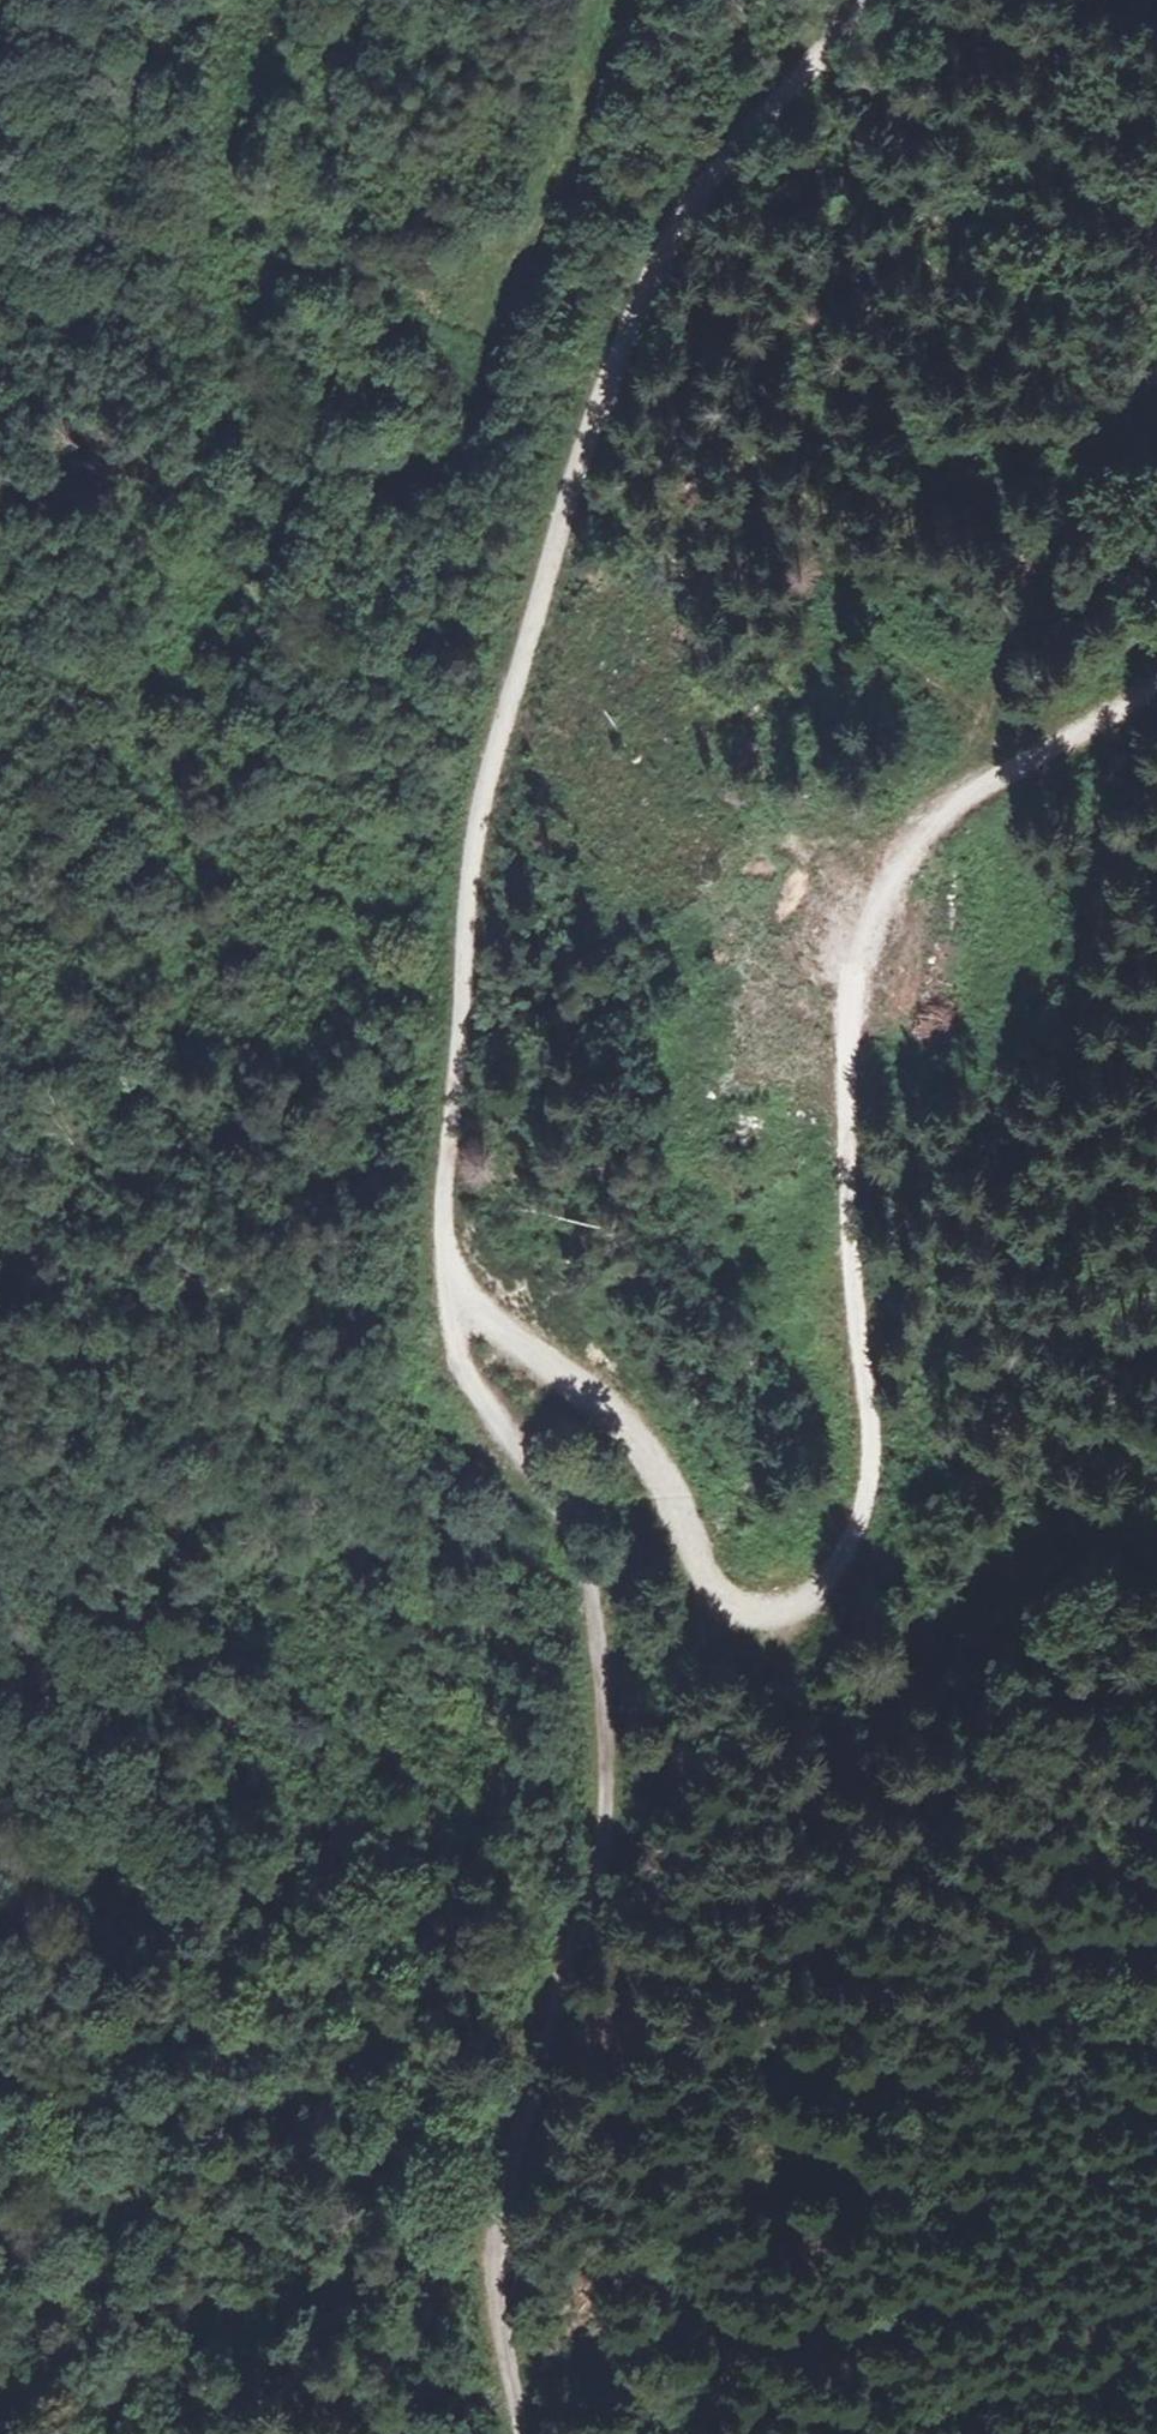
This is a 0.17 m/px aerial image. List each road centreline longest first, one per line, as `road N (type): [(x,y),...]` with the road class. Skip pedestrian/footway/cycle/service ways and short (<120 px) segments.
road 1 (unclassified): [(867,0),(705,187),(634,301),(571,454),(468,895),(444,1181),(451,1309),(463,1370),(574,1540),(603,1670),(607,1804),(584,1905),(504,2160),(495,2266),(521,2433)]
road 2 (track): [(451,1309),(484,1316),(588,1392),(648,1449),(713,1594),(749,1610),(781,1606),(811,1589),(852,1523),(866,1473),(841,1038),(860,930),(926,821),(1124,706),(1156,677)]

